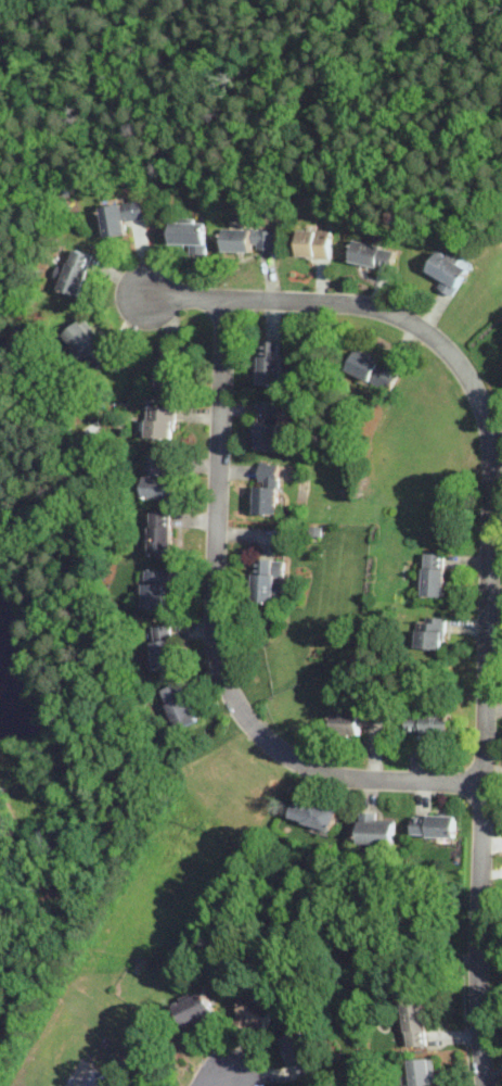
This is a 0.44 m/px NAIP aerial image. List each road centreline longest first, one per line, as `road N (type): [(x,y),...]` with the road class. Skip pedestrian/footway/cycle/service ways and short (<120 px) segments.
road 1 (residential): [(482,1085),(479,788),(489,460),(469,386),(442,345),(410,320),(369,307),(141,300)]
road 2 (residential): [(222,300),(209,609),(216,665),(231,703),(262,742),(331,782),(479,788)]

